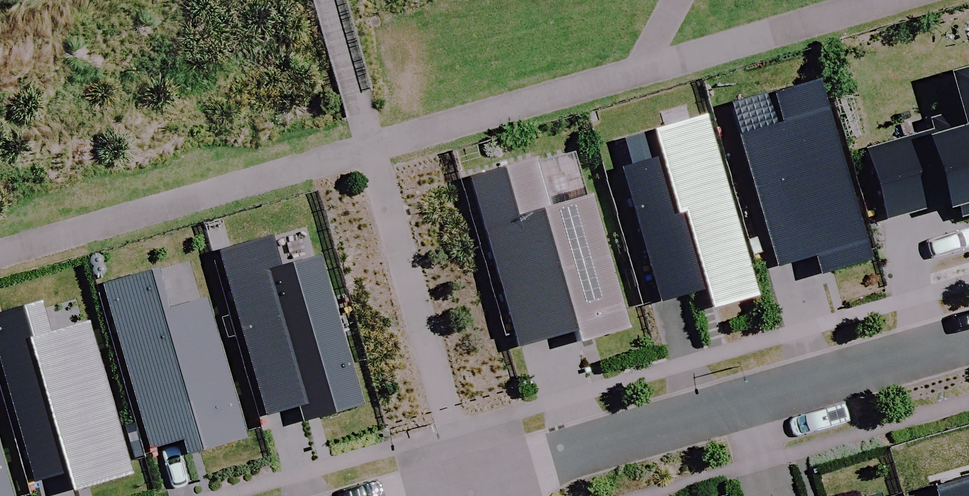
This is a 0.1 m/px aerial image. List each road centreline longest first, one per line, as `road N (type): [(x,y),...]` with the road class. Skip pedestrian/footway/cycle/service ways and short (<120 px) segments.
road 1 (residential): [(968,346),(478,482)]

